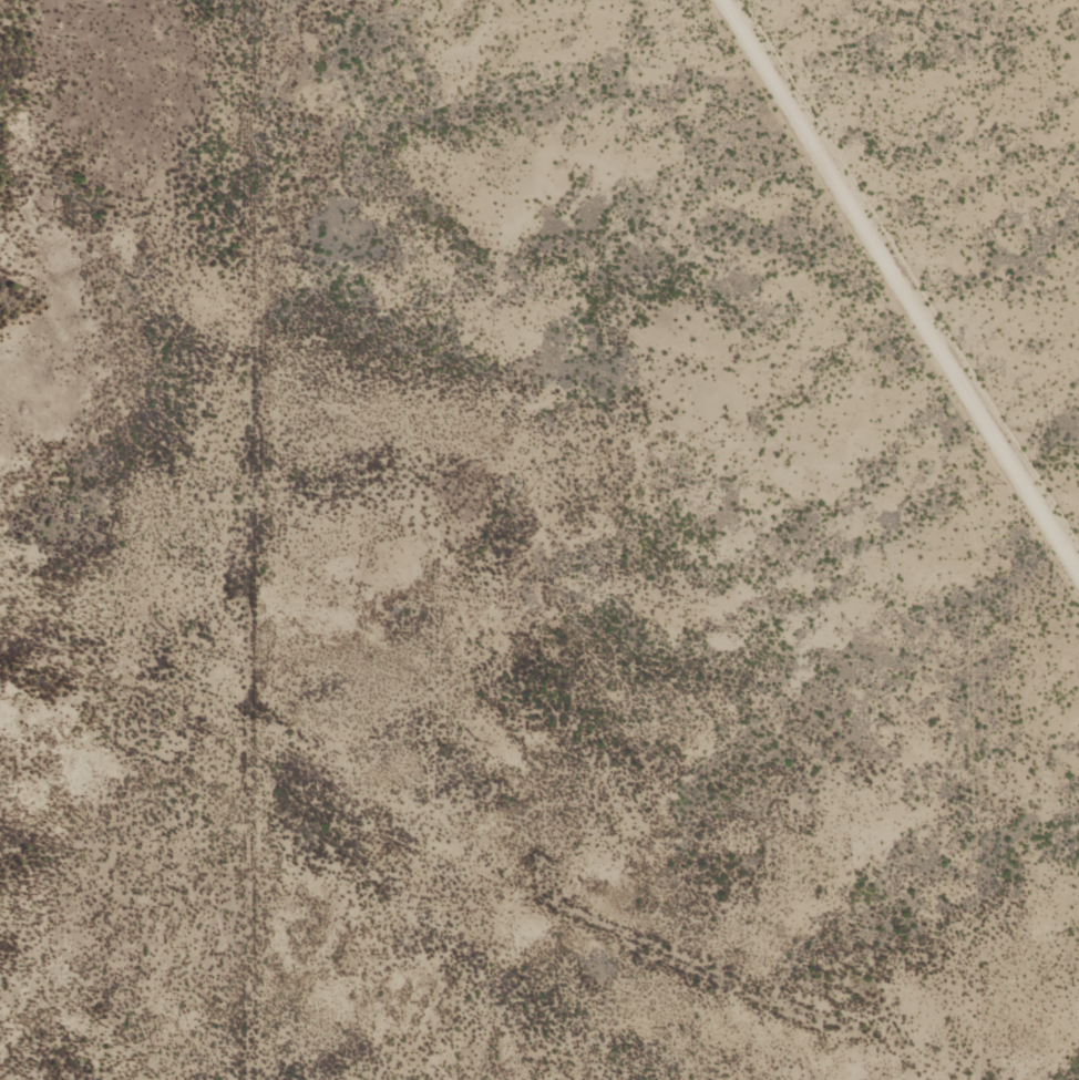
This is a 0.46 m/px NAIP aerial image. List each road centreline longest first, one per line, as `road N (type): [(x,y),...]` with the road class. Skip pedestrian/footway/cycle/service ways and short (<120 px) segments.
road 1 (track): [(0,198),(37,0)]

